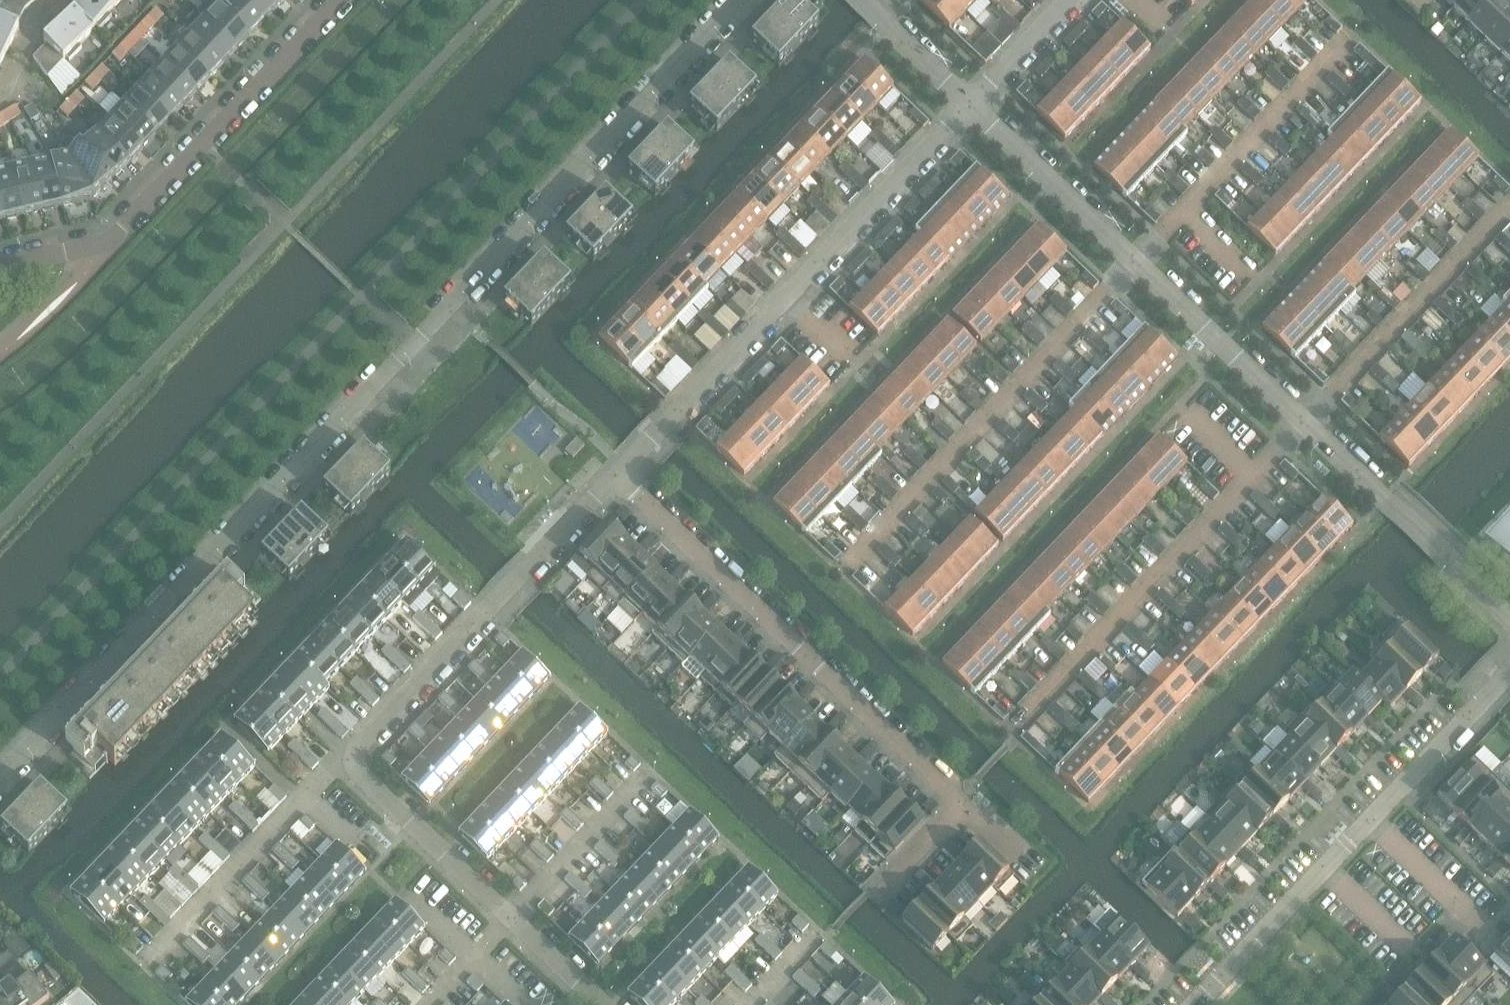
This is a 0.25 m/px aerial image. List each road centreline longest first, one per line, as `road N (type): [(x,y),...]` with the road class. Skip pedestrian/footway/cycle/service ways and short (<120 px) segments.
road 1 (residential): [(0,780),(740,0)]
road 2 (residential): [(616,479),(970,101)]
road 3 (residential): [(959,802),(616,479)]
road 4 (residential): [(1194,1004),(1509,672)]
road 5 (residential): [(341,0),(125,226),(93,245),(0,266)]
road 6 (residential): [(1138,261),(839,574)]
road 7 (residential): [(1010,734),(1303,422)]
road 8 (residential): [(345,758),(616,479)]
road 9 (residential): [(1353,34),(1138,261)]
road 10 (residential): [(1303,422),(1509,207)]
road 11 (residential): [(145,968),(345,758)]
road 12 (residential): [(1509,622),(1303,422)]
road 13 (residential): [(1138,261),(970,101)]
road 14 (residential): [(1303,422),(1138,261)]
road 15 (residential): [(345,758),(511,914)]
road 16 (residential): [(511,914),(642,777)]
road 17 (residential): [(970,101),(864,0)]
road 18 (residential): [(970,101),(1067,0)]
road 19 (residential): [(511,914),(606,1004)]
road 20 (residential): [(870,894),(959,802)]
road 21 (residential): [(424,1004),(511,914)]

